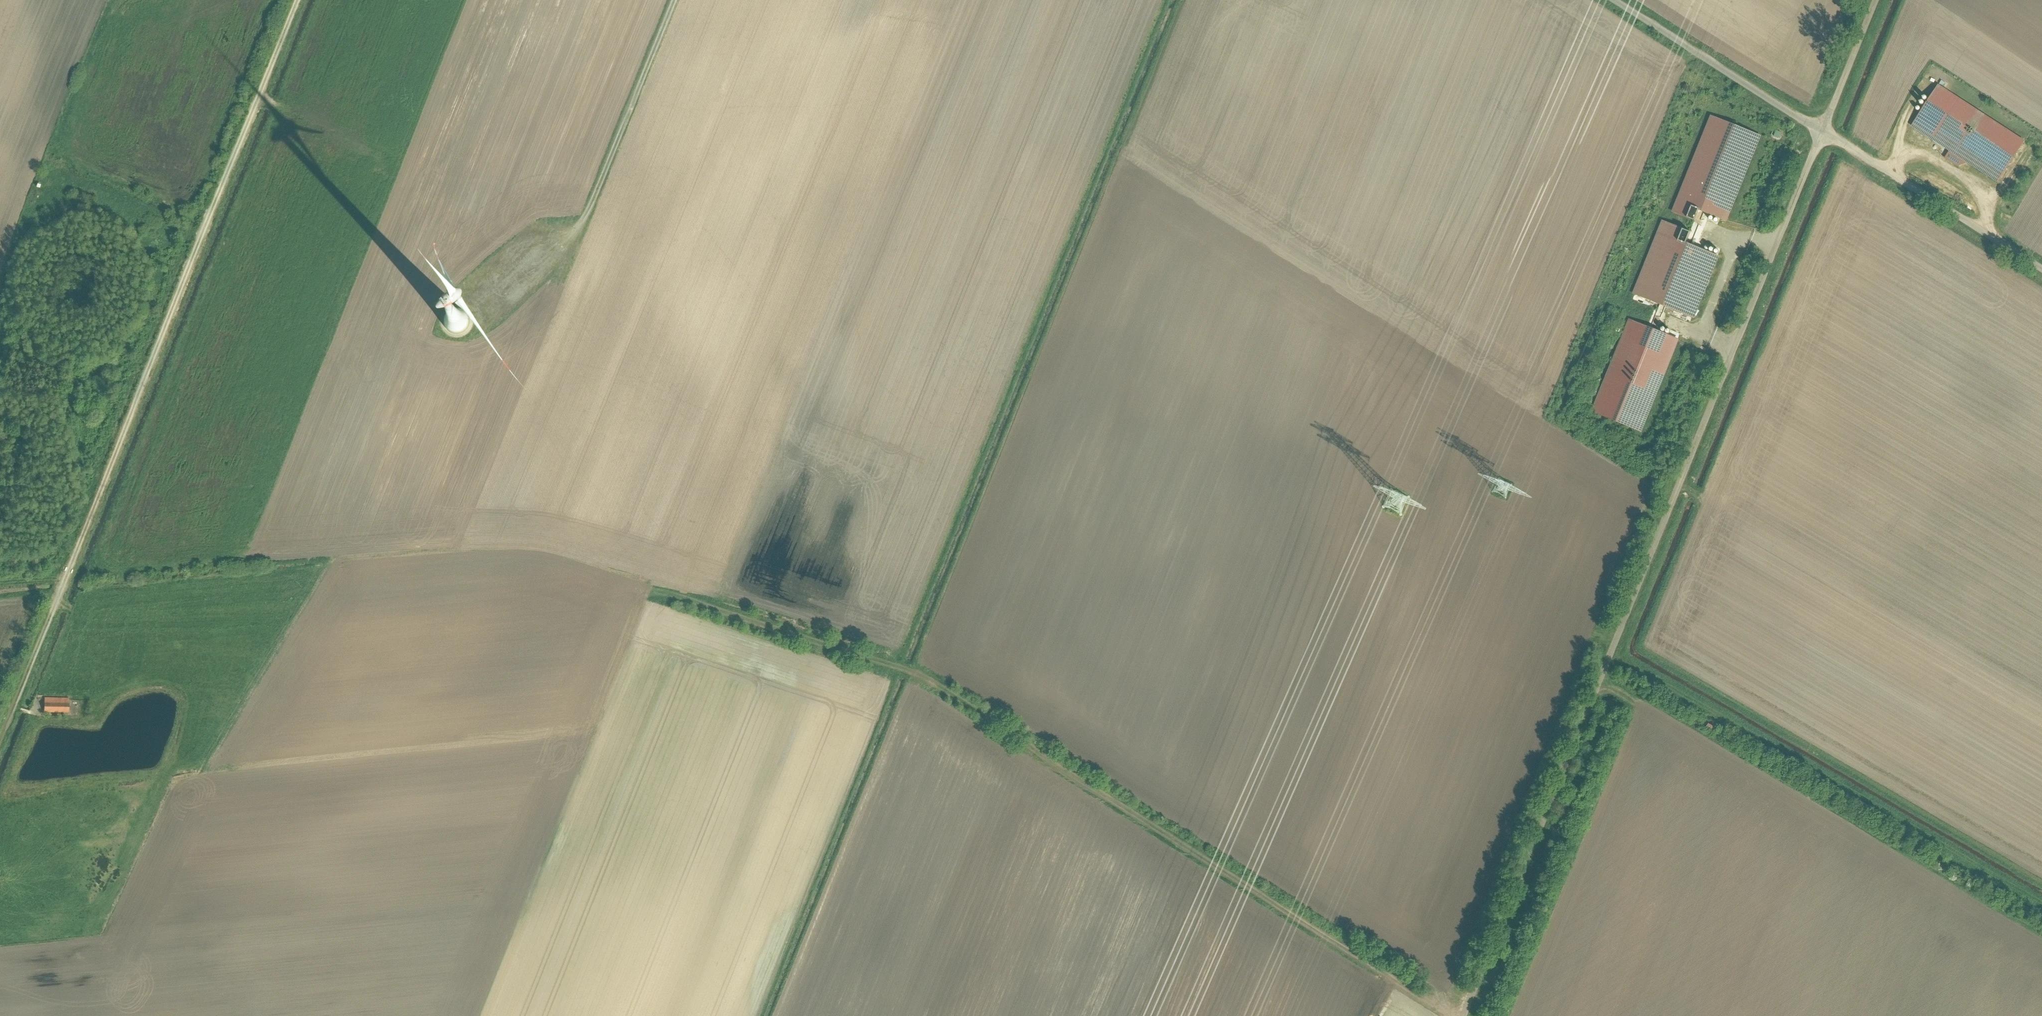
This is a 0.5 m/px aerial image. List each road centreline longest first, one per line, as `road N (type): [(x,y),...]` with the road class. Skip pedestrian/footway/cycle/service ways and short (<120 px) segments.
road 1 (track): [(1465,1015),(1882,0)]
road 2 (track): [(1448,1015),(907,669),(731,611)]
road 3 (track): [(0,737),(295,0)]
road 4 (track): [(2041,267),(1623,0)]
road 5 (track): [(673,0),(559,272)]

